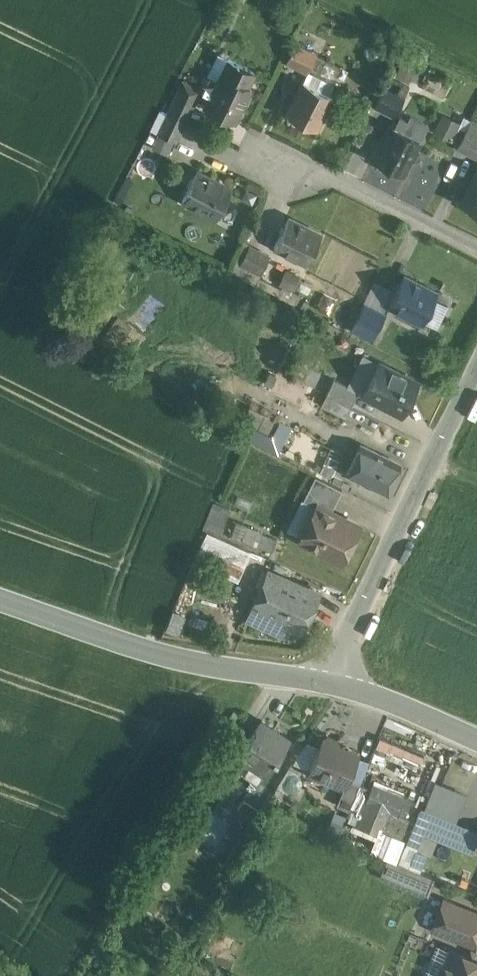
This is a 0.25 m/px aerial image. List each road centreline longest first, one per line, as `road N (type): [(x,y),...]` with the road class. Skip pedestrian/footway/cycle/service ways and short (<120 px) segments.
road 1 (tertiary): [(0,596),(202,666),(334,678)]
road 2 (unclassified): [(476,376),(334,678)]
road 3 (residential): [(476,250),(276,157)]
road 4 (tertiary): [(334,678),(476,739)]

